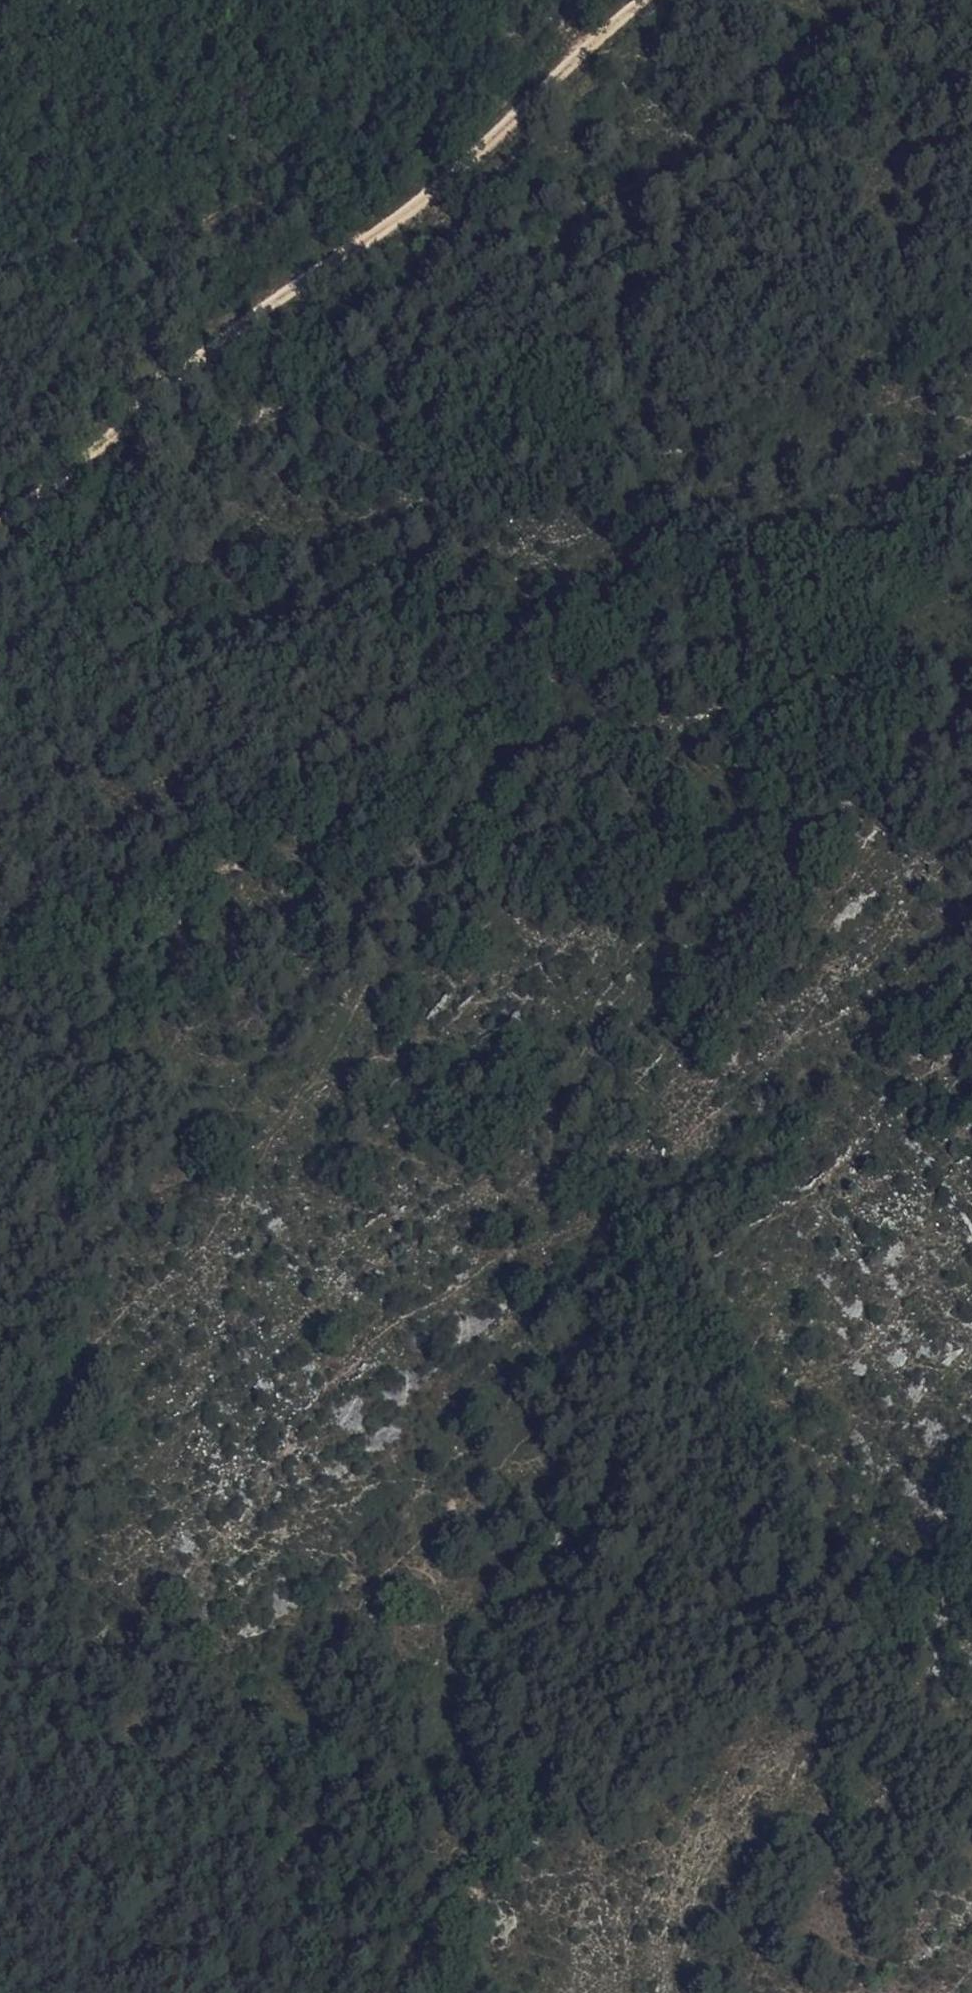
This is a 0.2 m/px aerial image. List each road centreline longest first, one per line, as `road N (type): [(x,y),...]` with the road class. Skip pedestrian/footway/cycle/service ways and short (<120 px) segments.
road 1 (track): [(643,0),(223,333),(0,527)]

